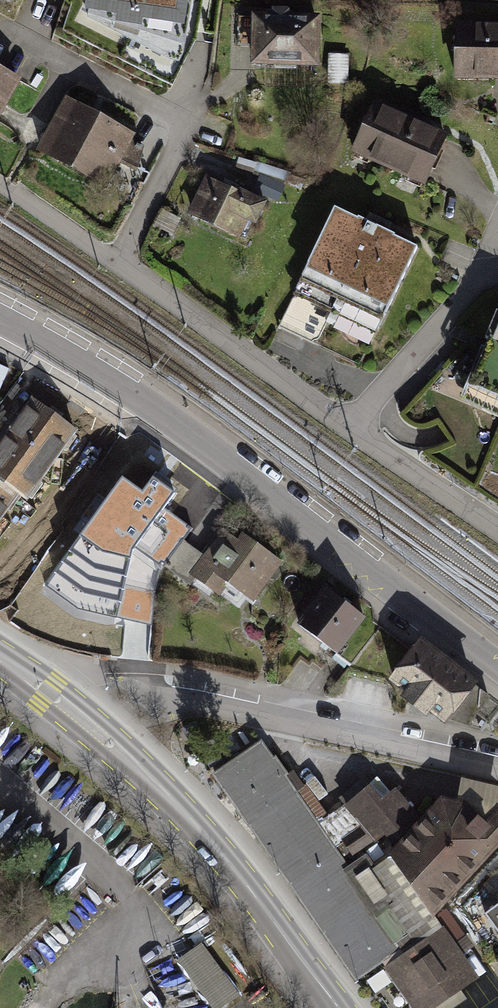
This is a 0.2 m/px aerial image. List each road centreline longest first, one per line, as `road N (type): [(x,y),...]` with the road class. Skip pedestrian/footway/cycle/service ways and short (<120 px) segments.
road 1 (tertiary): [(497,666),(166,418),(0,319)]
road 2 (primary): [(338,1007),(248,883),(169,794),(0,659)]
road 3 (residential): [(497,768),(126,690)]
road 4 (residential): [(121,263),(182,143),(180,123),(0,25)]
road 5 (residential): [(348,429),(121,263)]
road 6 (residential): [(348,429),(481,270)]
road 7 (residential): [(497,532),(348,429)]
road 8 (residential): [(121,263),(0,182)]

